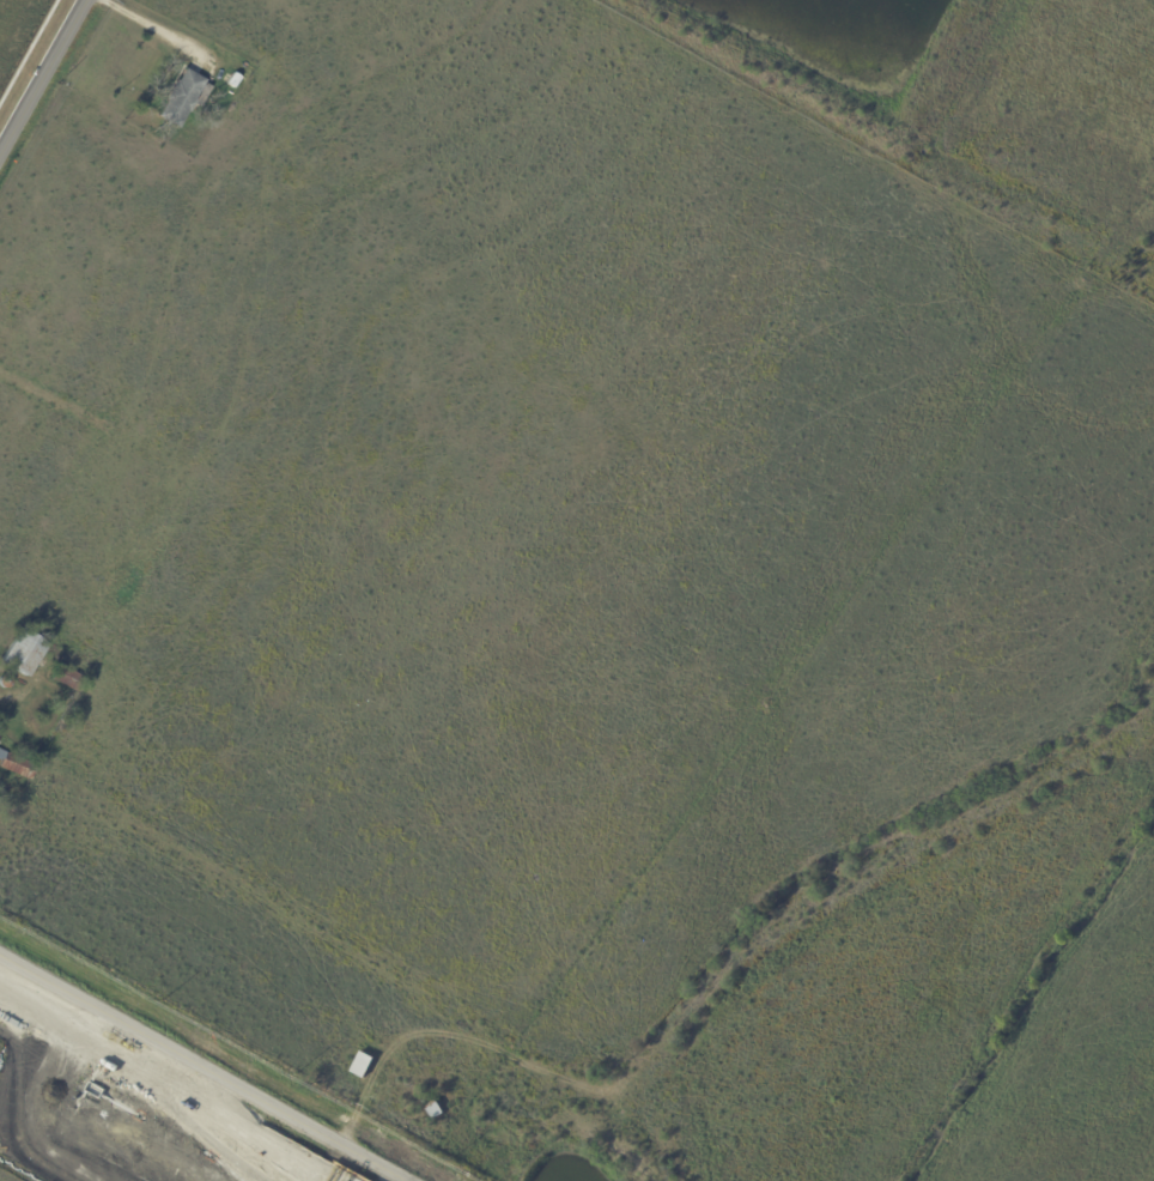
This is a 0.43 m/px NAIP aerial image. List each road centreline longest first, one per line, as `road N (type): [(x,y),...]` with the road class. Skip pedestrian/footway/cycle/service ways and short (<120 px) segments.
road 1 (tertiary): [(407,1180),(0,954)]
road 2 (residential): [(0,148),(84,0)]

